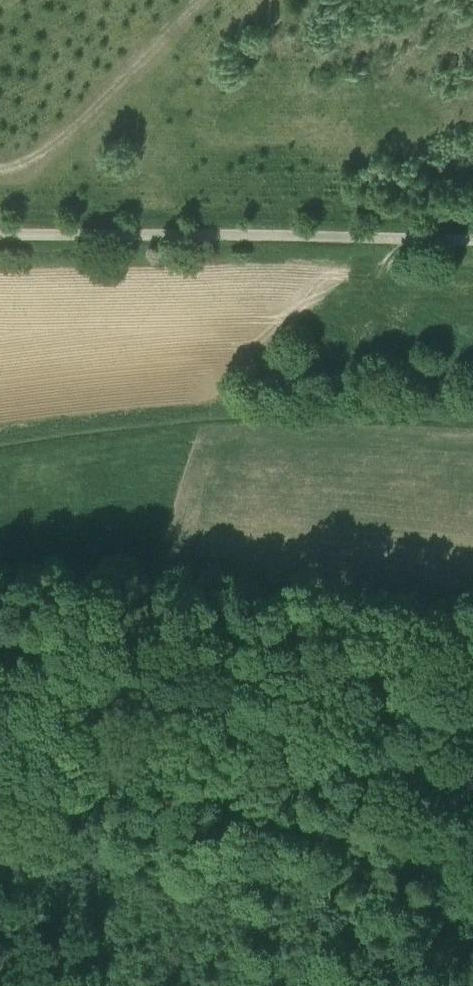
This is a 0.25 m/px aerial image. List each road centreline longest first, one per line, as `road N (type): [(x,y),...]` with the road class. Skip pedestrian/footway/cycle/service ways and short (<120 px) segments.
road 1 (unclassified): [(0,234),(472,241)]

